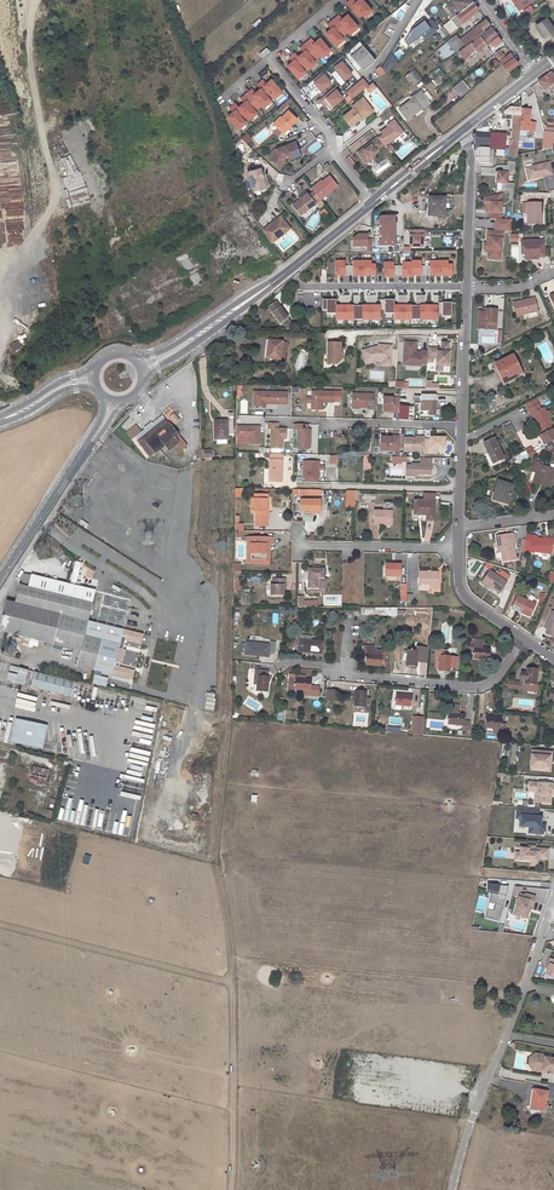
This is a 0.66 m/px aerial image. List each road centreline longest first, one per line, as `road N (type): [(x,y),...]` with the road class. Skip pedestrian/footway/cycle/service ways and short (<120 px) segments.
road 1 (track): [(230,953),(233,1189)]
road 2 (residential): [(525,639),(481,690),(343,673)]
road 3 (residential): [(462,426),(267,419)]
road 4 (residential): [(286,272),(309,287),(466,286)]
road 5 (residential): [(294,546),(459,548)]
road 6 (secondary): [(141,375),(272,283)]
road 7 (residential): [(301,487),(461,489)]
road 8 (secondary): [(0,582),(87,448)]
road 9 (secondary): [(272,283),(181,342),(134,361)]
road 10 (residential): [(460,132),(470,152),(466,286)]
road 11 (residential): [(466,286),(462,426)]
road 12 (unclassified): [(548,919),(506,1034)]
road 13 (residential): [(459,548),(467,599),(525,639)]

